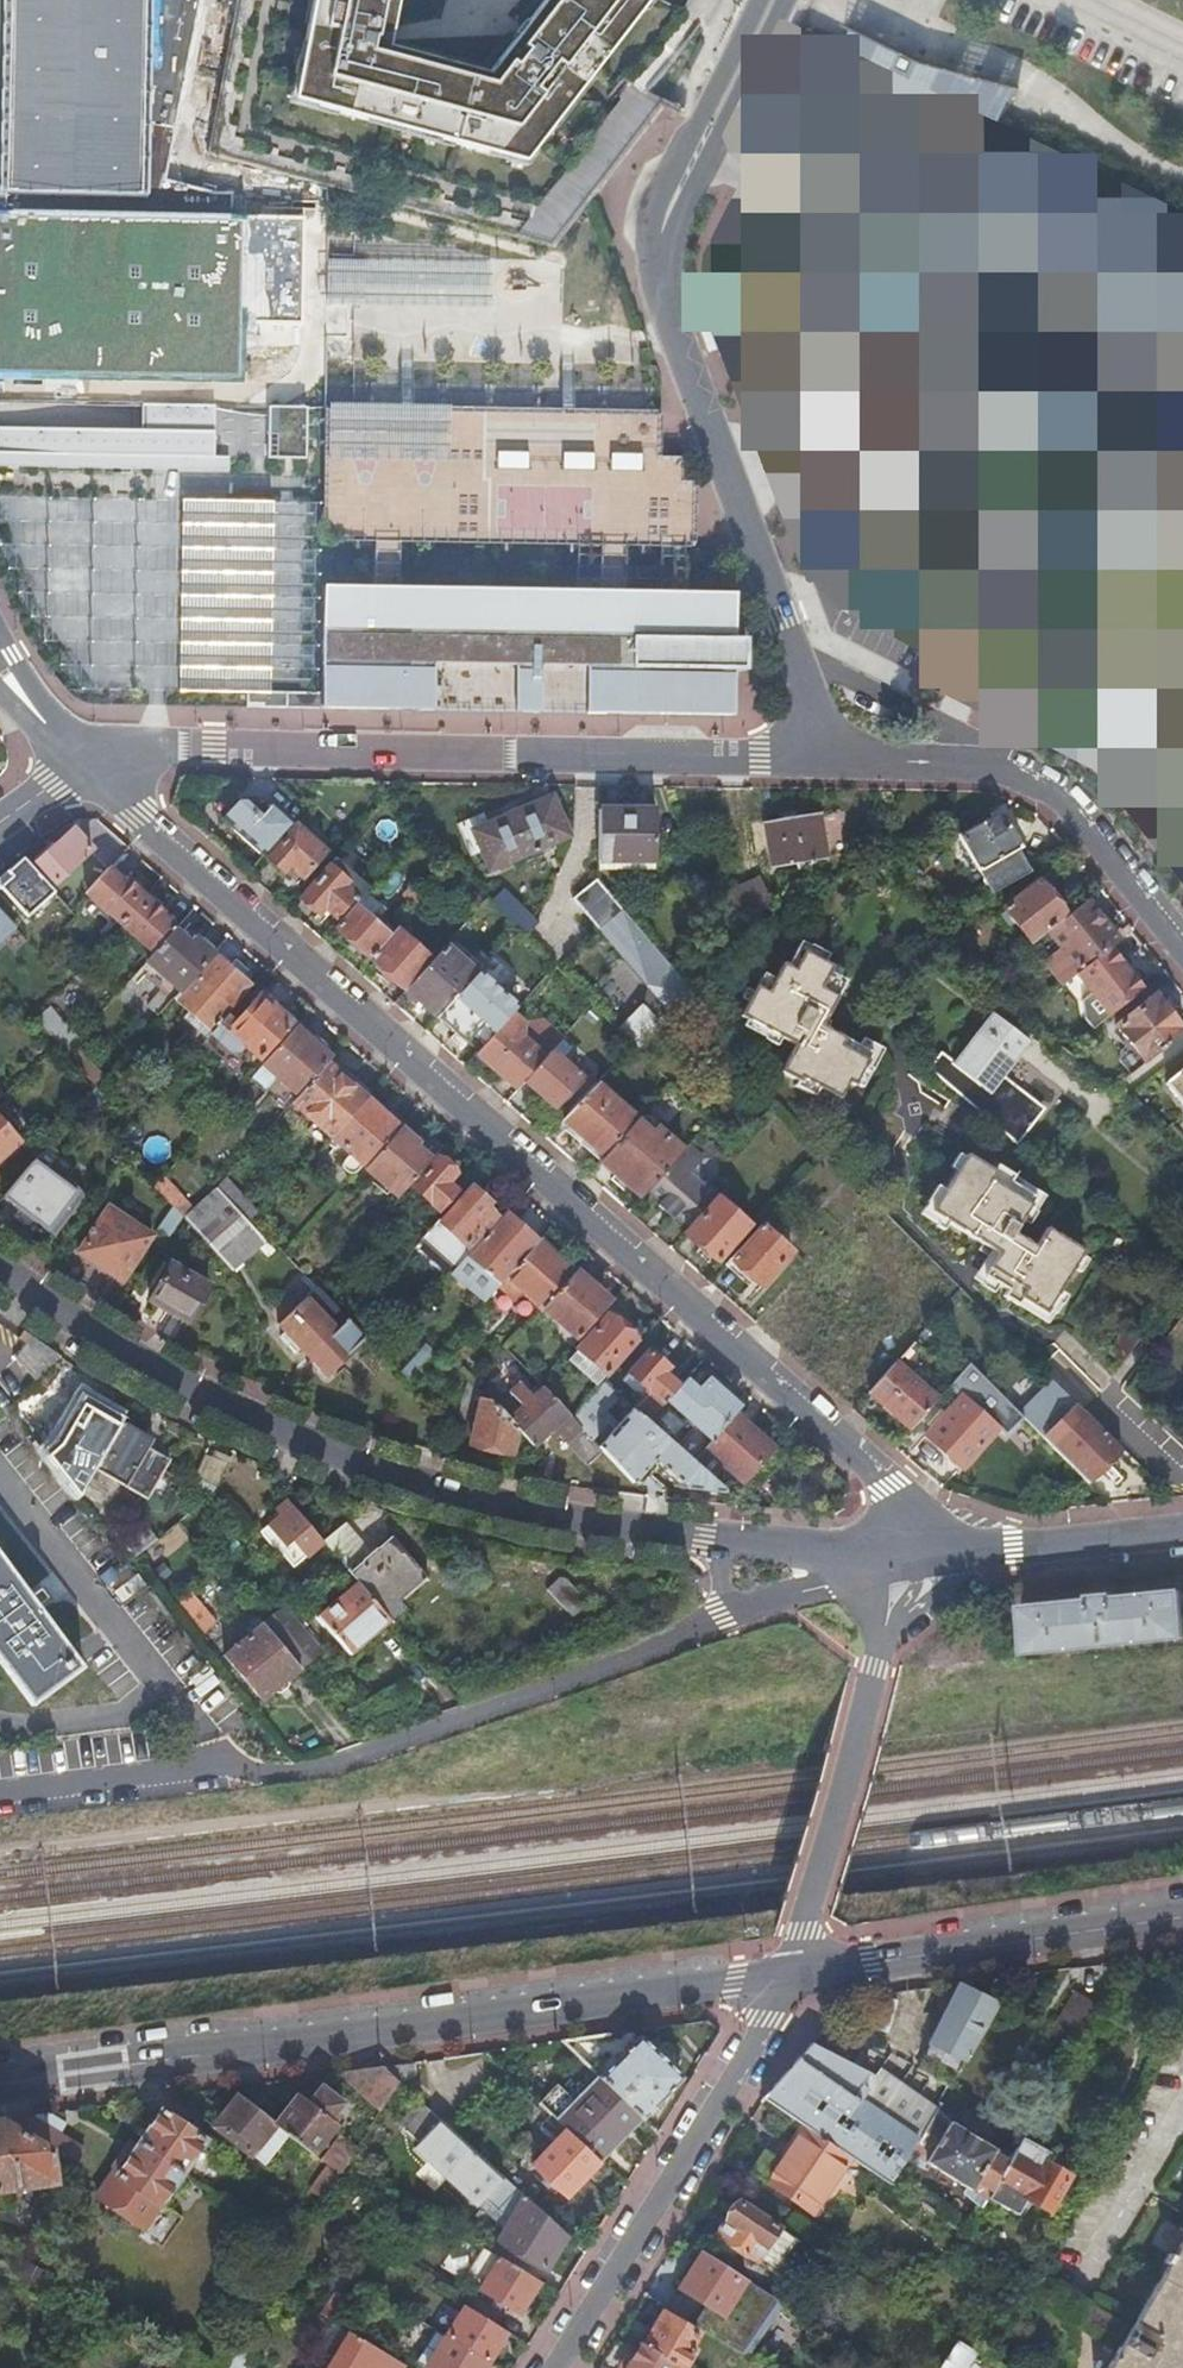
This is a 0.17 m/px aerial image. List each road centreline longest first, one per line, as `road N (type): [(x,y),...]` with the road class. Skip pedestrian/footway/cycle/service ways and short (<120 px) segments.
road 1 (residential): [(86,764),(891,1481),(911,1553)]
road 2 (residential): [(823,761),(807,664),(667,284),(675,213),(769,0)]
road 3 (residential): [(0,2084),(787,1969)]
road 4 (residential): [(722,1537),(511,1513),(301,1446),(126,1359),(0,1269)]
road 5 (residential): [(730,1621),(293,1775),(0,1810)]
road 6 (residential): [(86,764),(142,744),(823,761)]
road 7 (residential): [(787,1969),(553,2367)]
road 8 (residential): [(823,761),(992,766),(1058,795),(1182,948)]
road 9 (residential): [(911,1553),(787,1969)]
road 10 (residential): [(787,1969),(1182,1911)]
road 11 (residential): [(1182,1534),(968,1557),(911,1553)]
road 12 (residential): [(911,1553),(730,1621)]
road 13 (residential): [(911,1553),(722,1537)]

